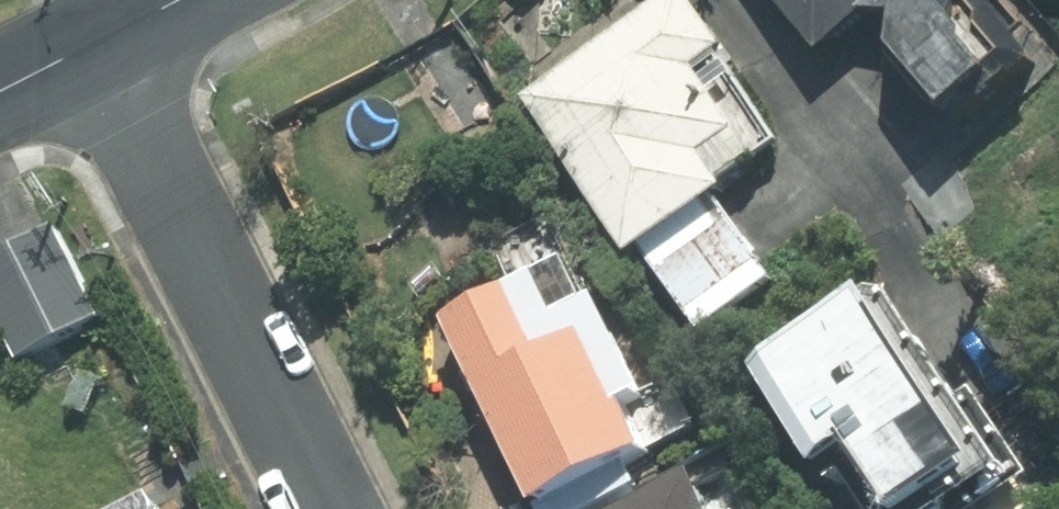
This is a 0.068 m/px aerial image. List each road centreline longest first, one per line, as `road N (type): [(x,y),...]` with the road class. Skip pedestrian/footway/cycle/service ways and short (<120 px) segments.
road 1 (residential): [(341,508),(122,32)]
road 2 (tertiary): [(0,94),(122,32)]

